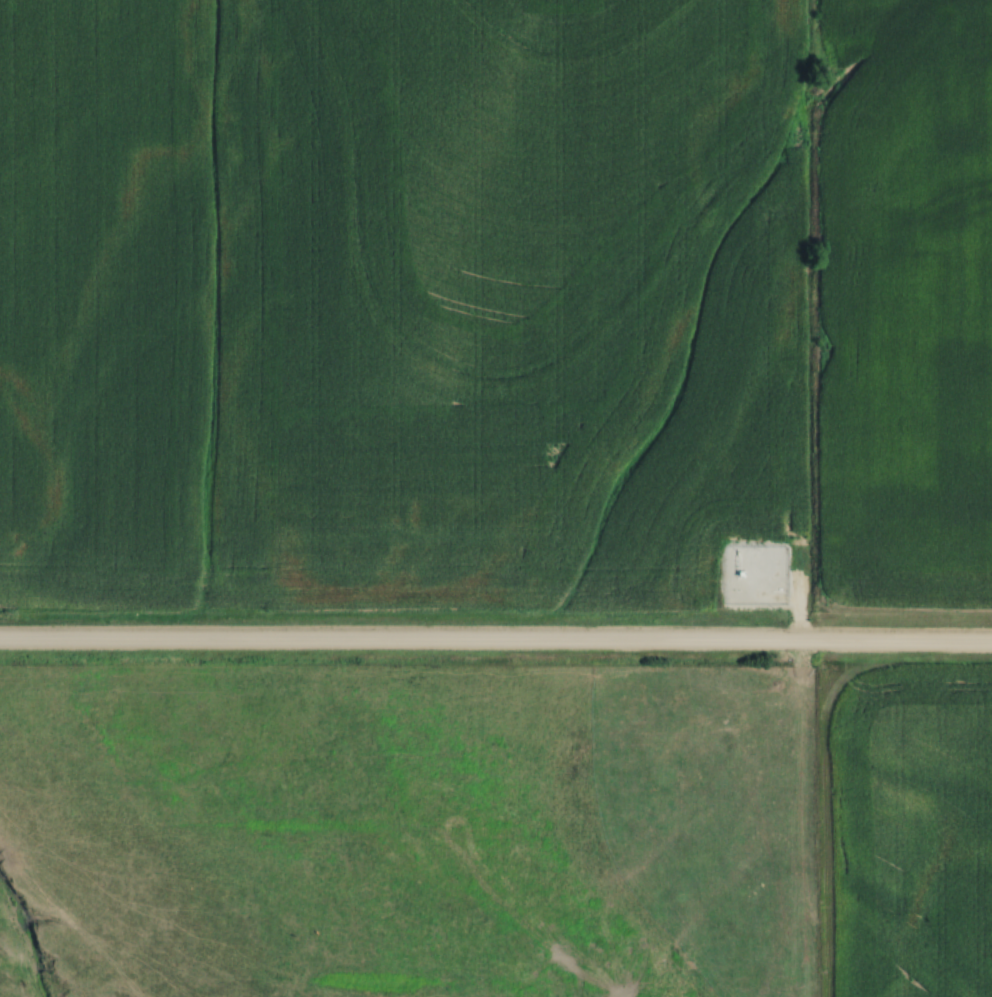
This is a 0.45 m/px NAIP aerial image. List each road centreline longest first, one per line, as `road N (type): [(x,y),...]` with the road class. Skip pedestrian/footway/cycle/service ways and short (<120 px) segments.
road 1 (tertiary): [(0,646),(991,645)]

